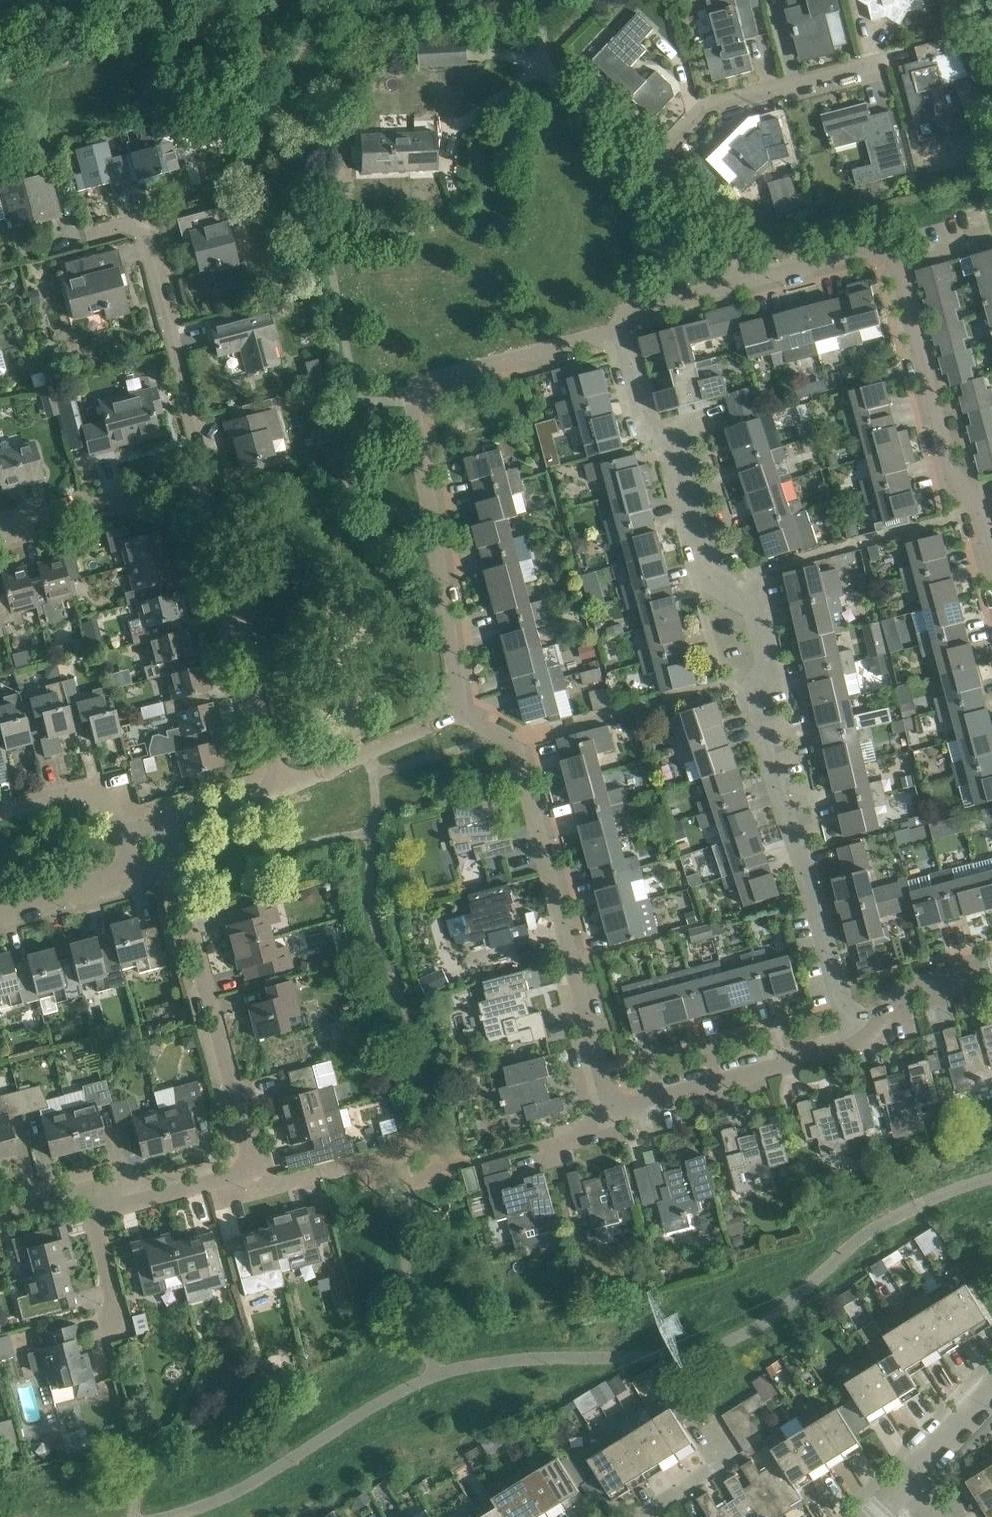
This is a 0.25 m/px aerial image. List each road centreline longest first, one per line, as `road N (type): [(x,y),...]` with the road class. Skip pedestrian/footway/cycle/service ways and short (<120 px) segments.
road 1 (residential): [(619,1104),(598,1066),(513,739),(455,703),(416,404),(427,387),(599,343),(615,329)]
road 2 (residential): [(868,1037),(844,1004),(766,725),(770,679),(756,614),(693,565),(662,445),(637,423),(615,329)]
road 3 (residential): [(156,818),(264,783),(195,485)]
road 4 (residential): [(743,289),(862,258),(889,267),(960,490)]
road 5 (residential): [(195,485),(137,231),(74,240)]
road 6 (residential): [(250,1174),(168,864)]
road 7 (residential): [(640,178),(679,129),(707,111),(881,67)]
road 8 (residential): [(868,1037),(854,1048),(619,1104)]
road 9 (residential): [(0,533),(195,485)]
road 10 (residential): [(95,1188),(130,1345)]
road 11 (residential): [(95,1188),(250,1174)]
road 12 (residential): [(131,827),(117,801),(98,787),(0,813)]
road 13 (residential): [(743,289),(640,178)]
road 14 (residential): [(991,963),(914,983),(868,1037)]
road 15 (residential): [(0,909),(138,870)]
road 16 (residential): [(615,329),(743,289)]
road 17 (residential): [(904,1487),(991,1395)]

